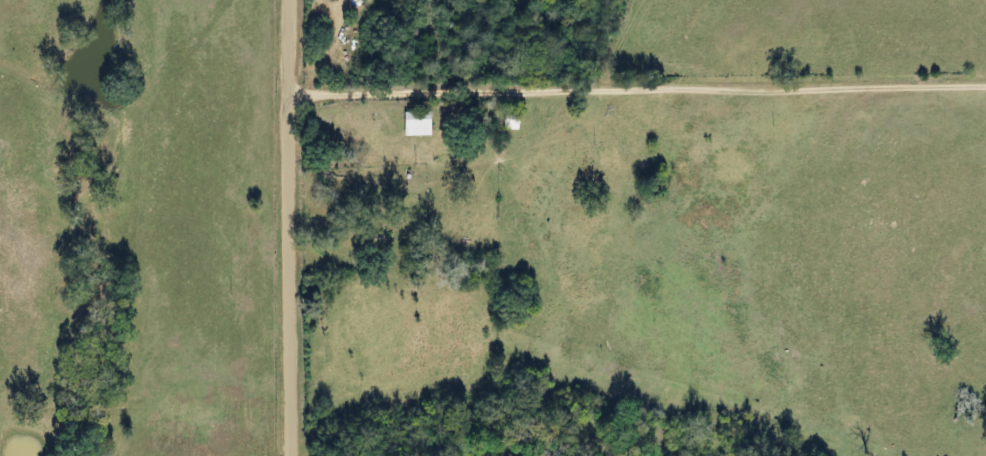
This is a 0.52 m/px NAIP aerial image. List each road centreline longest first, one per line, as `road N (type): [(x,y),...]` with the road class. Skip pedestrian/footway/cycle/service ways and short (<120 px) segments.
road 1 (residential): [(282,96),(985,79)]
road 2 (residential): [(288,455),(283,0)]

